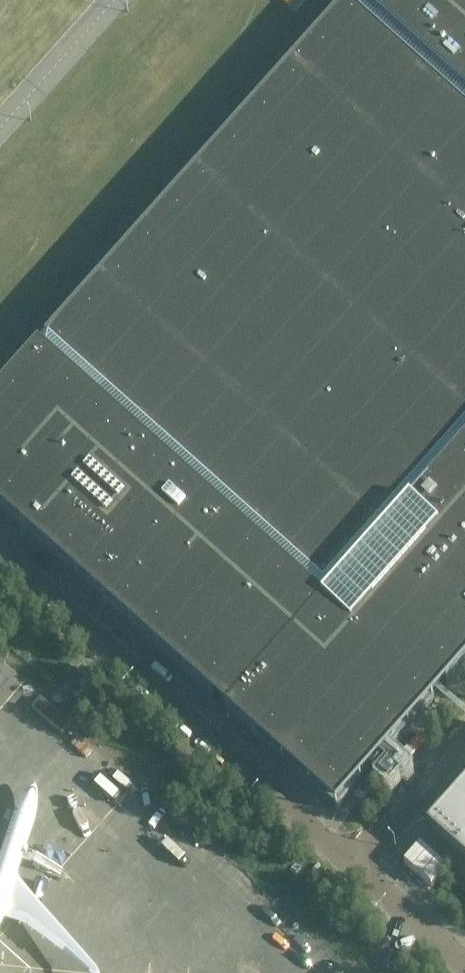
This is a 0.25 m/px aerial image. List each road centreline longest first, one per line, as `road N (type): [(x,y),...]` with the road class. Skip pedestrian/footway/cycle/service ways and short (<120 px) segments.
road 1 (unclassified): [(113,0),(0,127)]
road 2 (unclassified): [(353,869),(464,742)]

